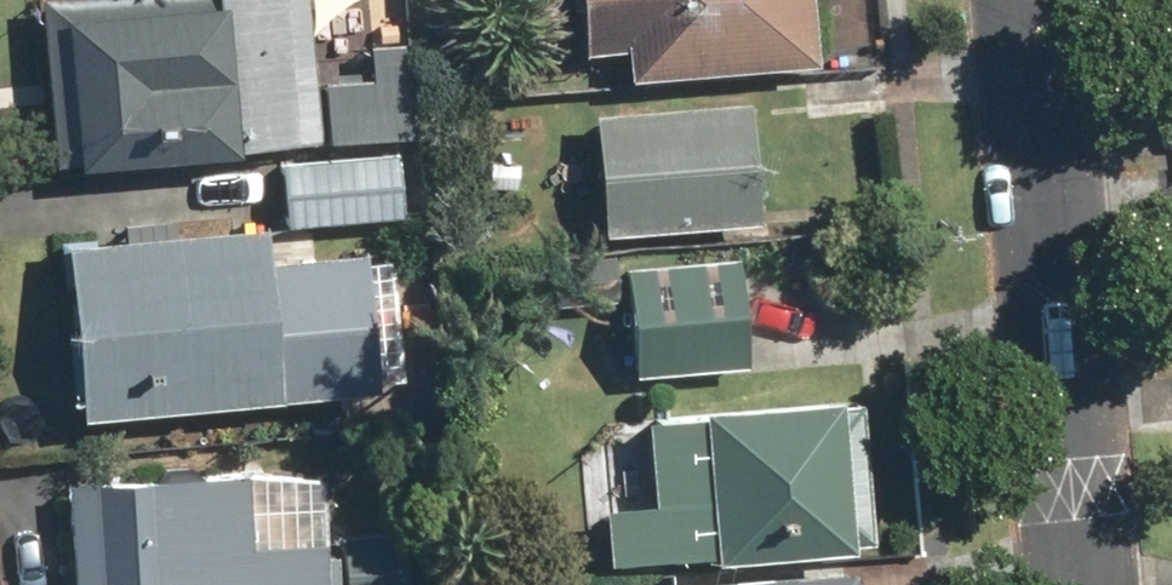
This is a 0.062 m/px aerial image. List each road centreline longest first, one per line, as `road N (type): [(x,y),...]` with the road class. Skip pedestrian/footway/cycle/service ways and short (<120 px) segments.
road 1 (residential): [(1025,0),(1080,584)]

